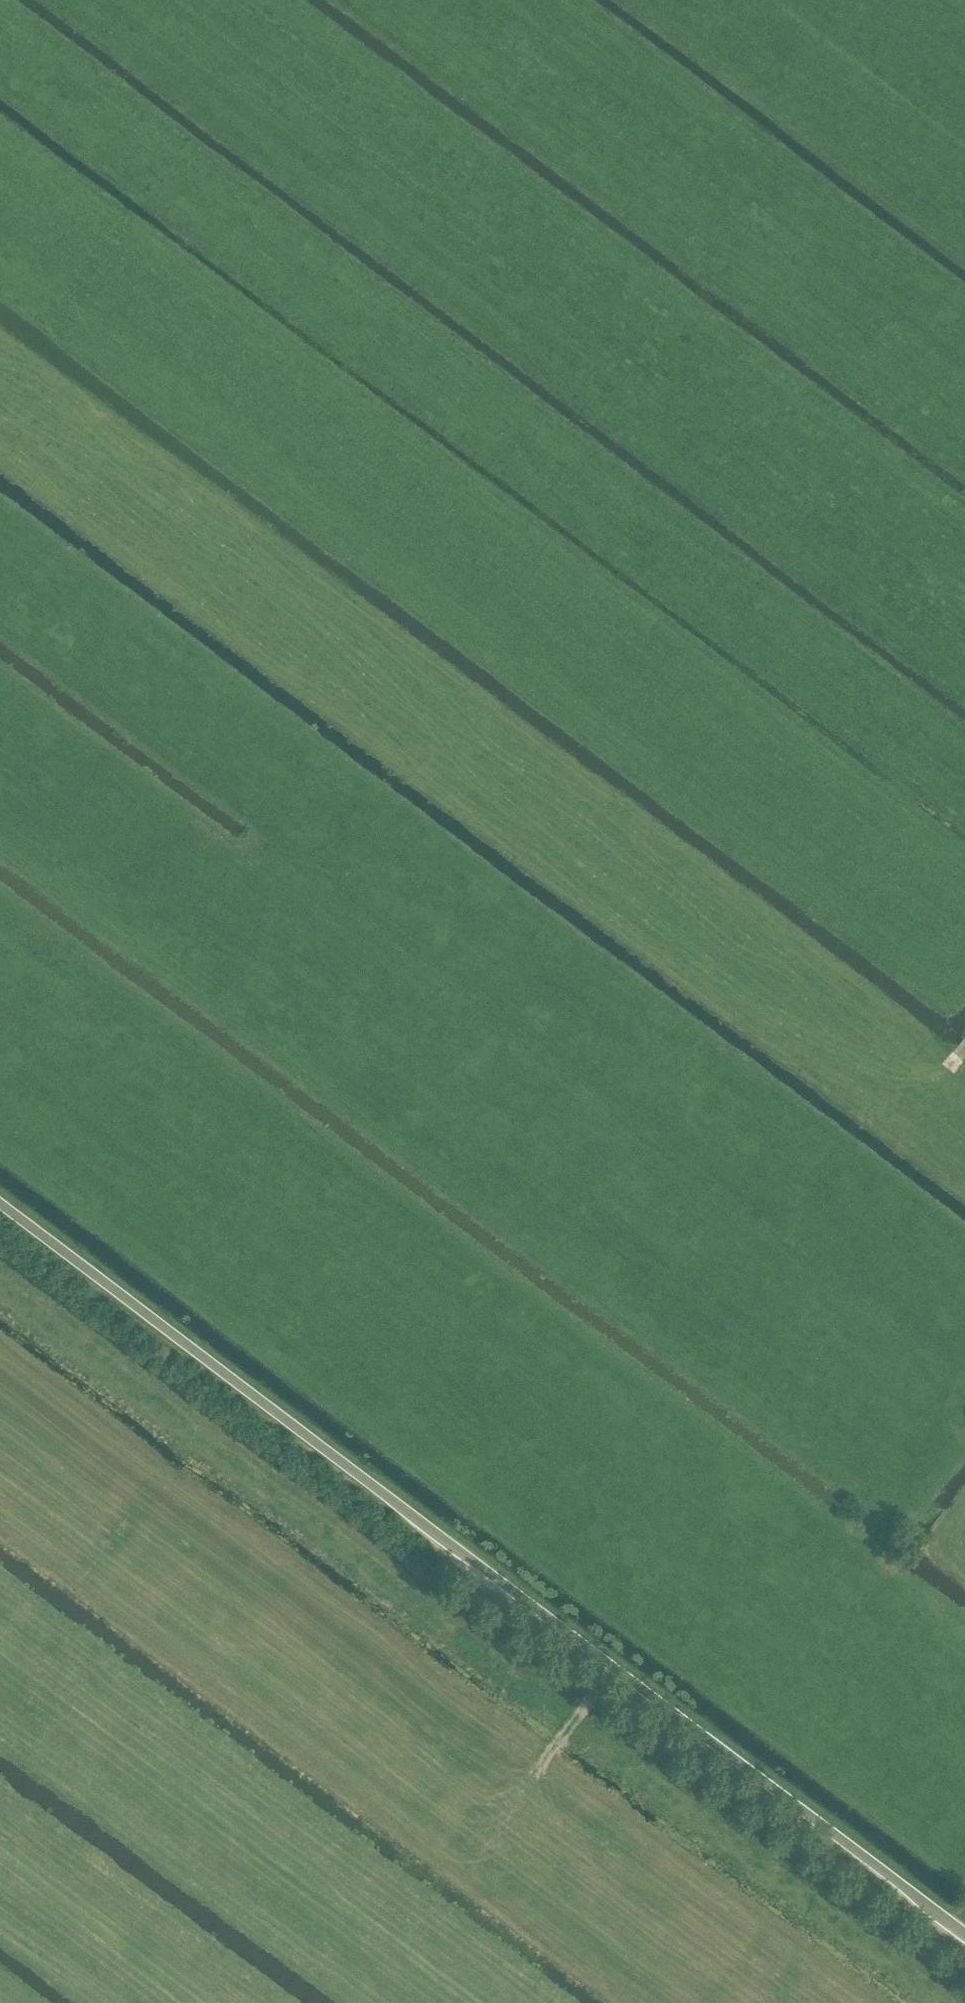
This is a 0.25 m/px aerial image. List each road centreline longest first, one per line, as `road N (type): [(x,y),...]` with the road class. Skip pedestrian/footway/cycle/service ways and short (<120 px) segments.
road 1 (unclassified): [(964,1922),(0,1198)]

